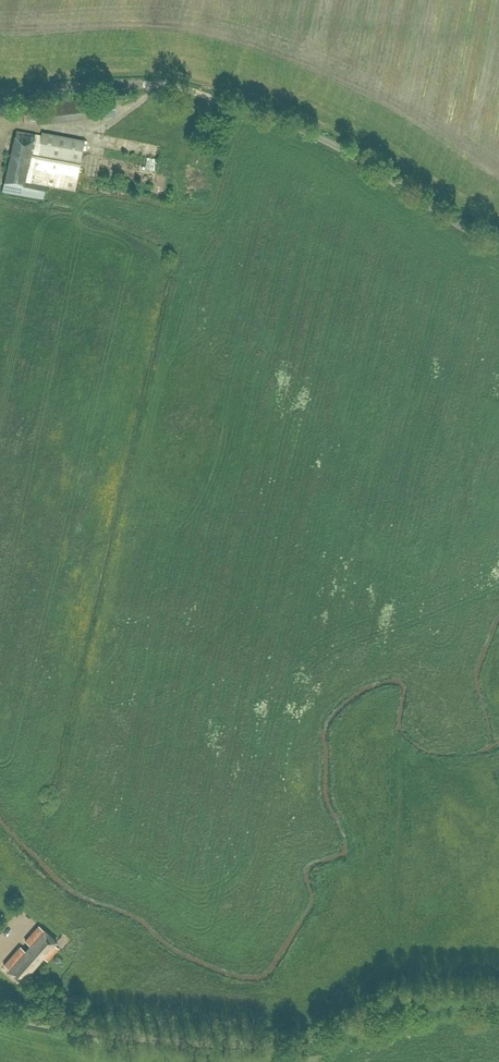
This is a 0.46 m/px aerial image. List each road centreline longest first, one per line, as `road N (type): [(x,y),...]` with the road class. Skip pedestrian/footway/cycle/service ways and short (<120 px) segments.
road 1 (track): [(498,245),(331,143),(223,101),(136,84),(0,92)]
road 2 (unclassified): [(0,1015),(161,1040),(281,1044),(407,998),(498,991)]

